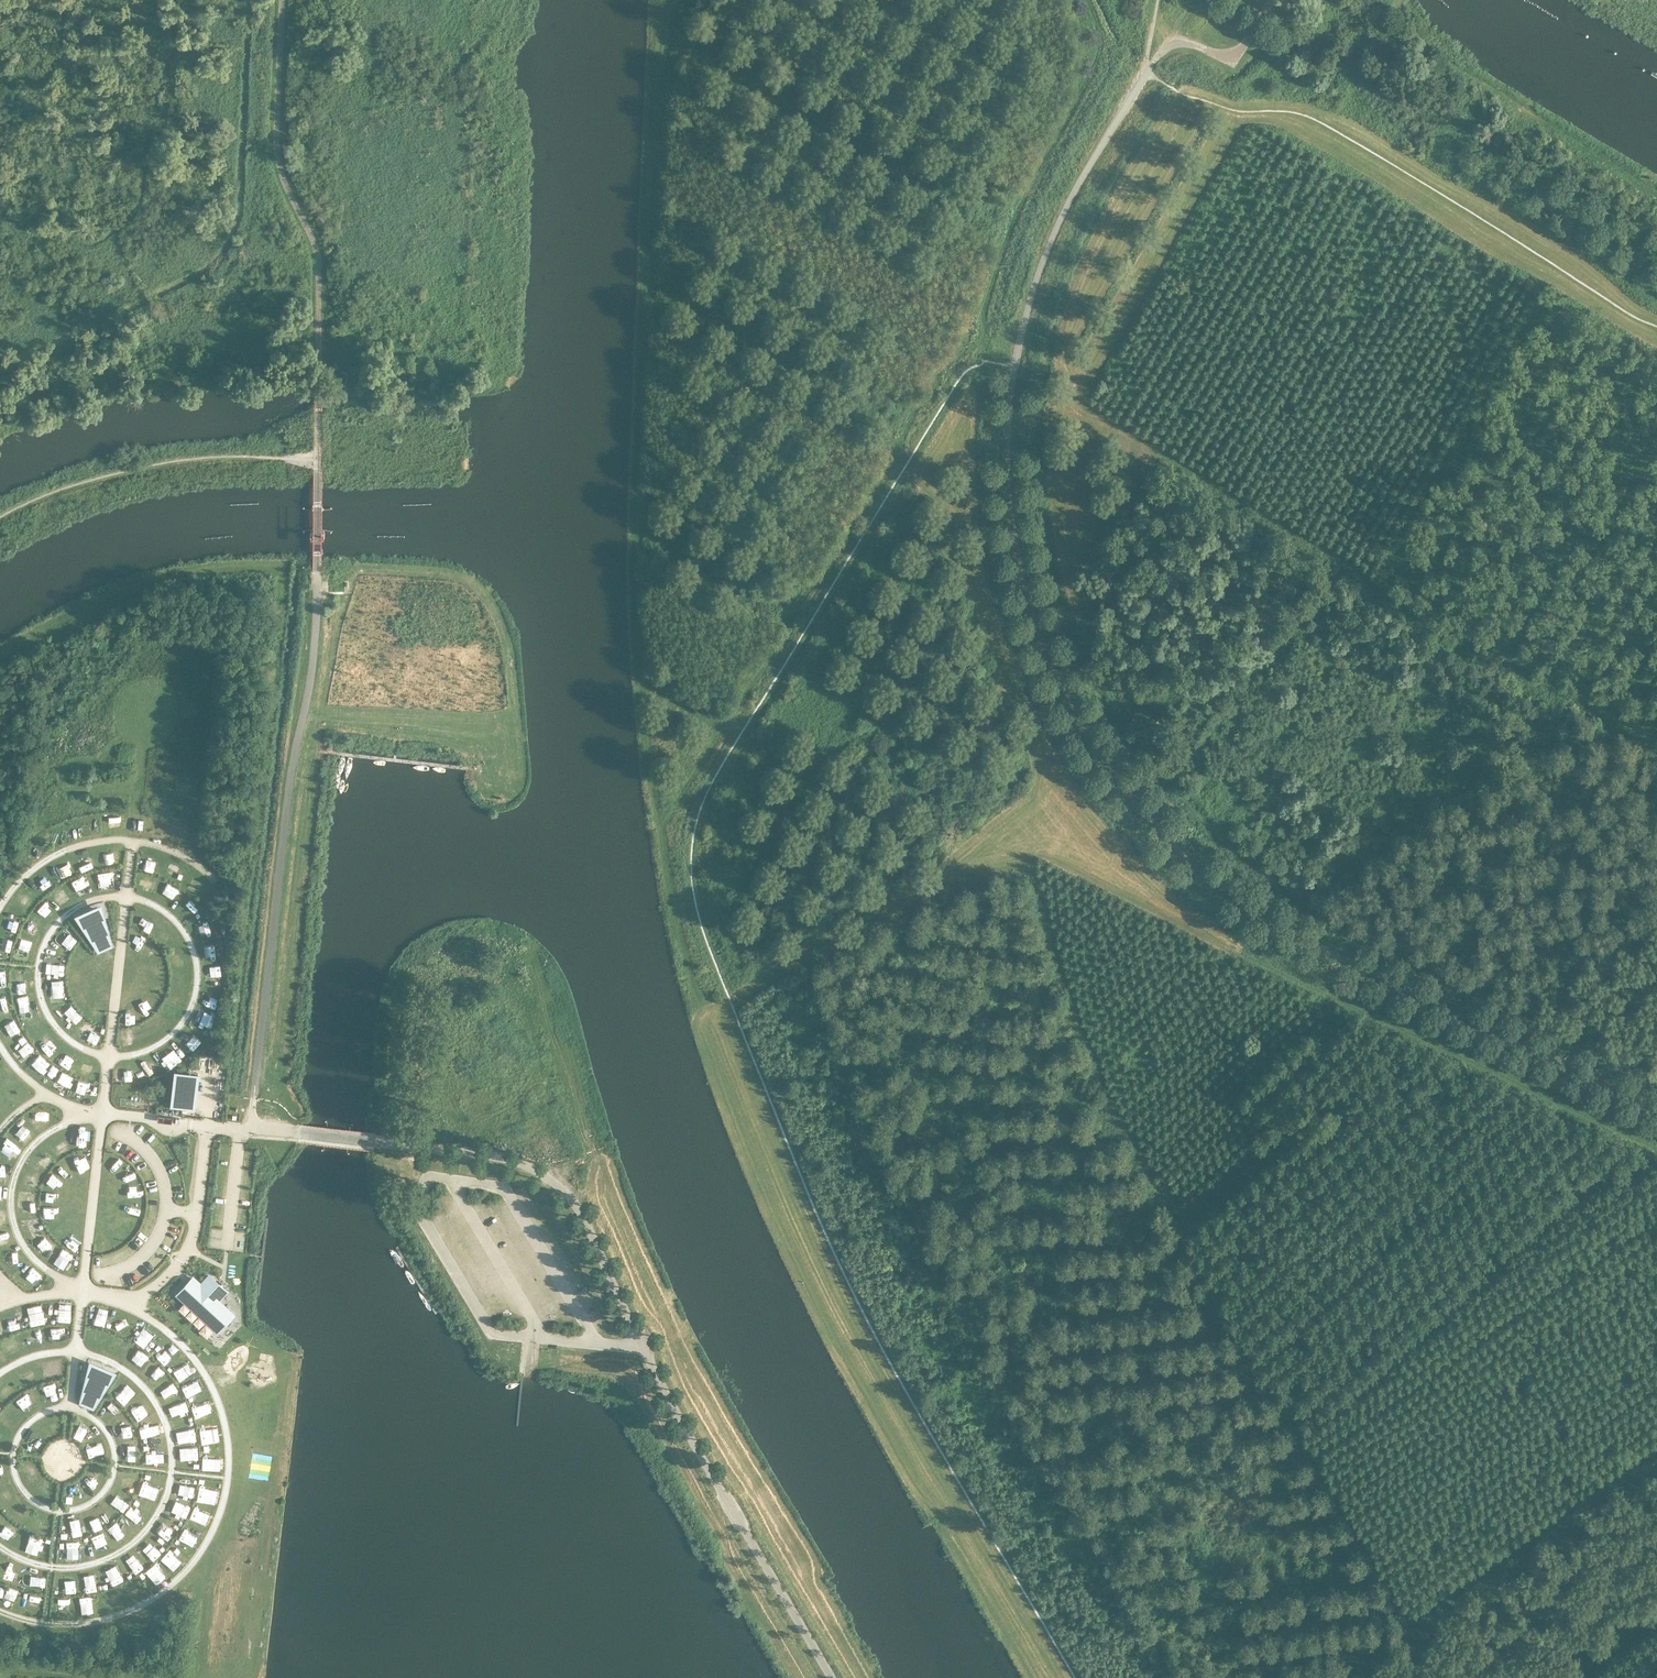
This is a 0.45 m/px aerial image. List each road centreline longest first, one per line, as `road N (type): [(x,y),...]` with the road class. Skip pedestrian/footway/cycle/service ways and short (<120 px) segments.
road 1 (unclassified): [(1656,1106),(1266,918),(1200,870),(1157,827),(1081,724),(1040,634),(1017,554),(1007,476),(1016,364),(1044,249),(1156,56),(1190,46),(1232,49),(1270,0)]
road 2 (unclassified): [(832,1677),(683,1429),(584,1214),(540,1171),(249,1127)]

